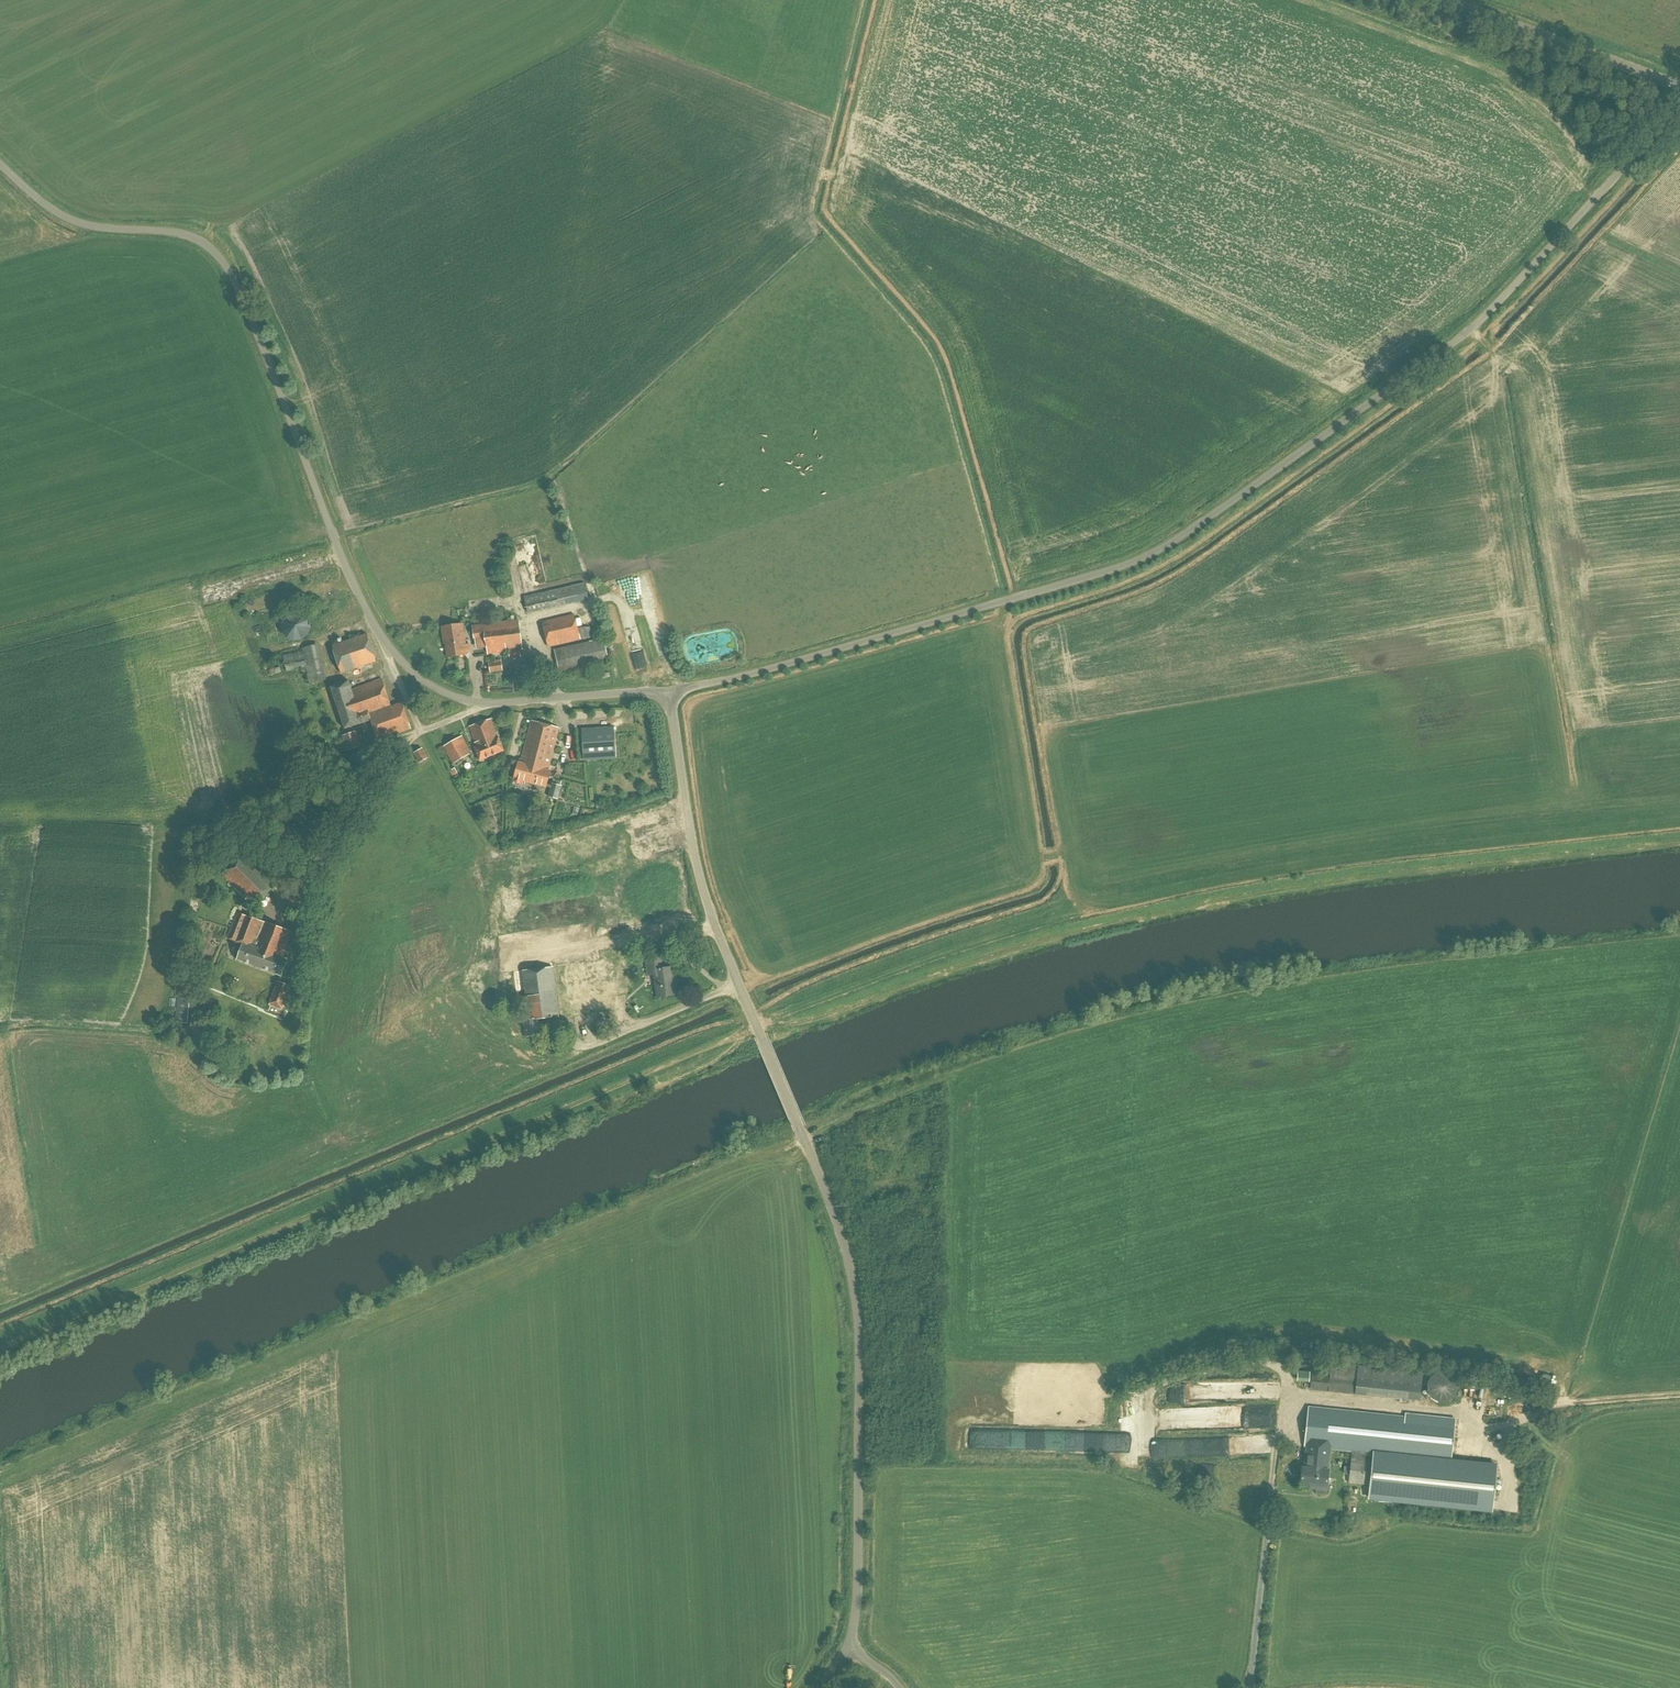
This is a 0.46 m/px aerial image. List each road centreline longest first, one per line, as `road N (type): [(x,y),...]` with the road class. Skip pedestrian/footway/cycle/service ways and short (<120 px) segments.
road 1 (track): [(0,1349),(703,1050),(1026,944),(1206,904),(1679,843)]
road 2 (unclassified): [(671,690),(737,678),(1072,582),(1162,549),(1489,312),(1679,107)]
road 3 (unclassified): [(852,1651),(856,1302),(839,1228),(707,910),(671,690)]
road 4 (unclassified): [(382,638),(218,254),(178,233),(68,218),(0,164)]
road 5 (track): [(942,1079),(443,1286)]
road 6 (unclassified): [(1679,87),(1442,0)]
road 7 (track): [(1488,1441),(1560,1402),(1679,1394)]
road 8 (unclassified): [(671,690),(487,703)]
road 9 (unclassified): [(382,638),(421,731),(487,703)]
road 10 (unclassified): [(487,703),(432,687),(382,638)]

